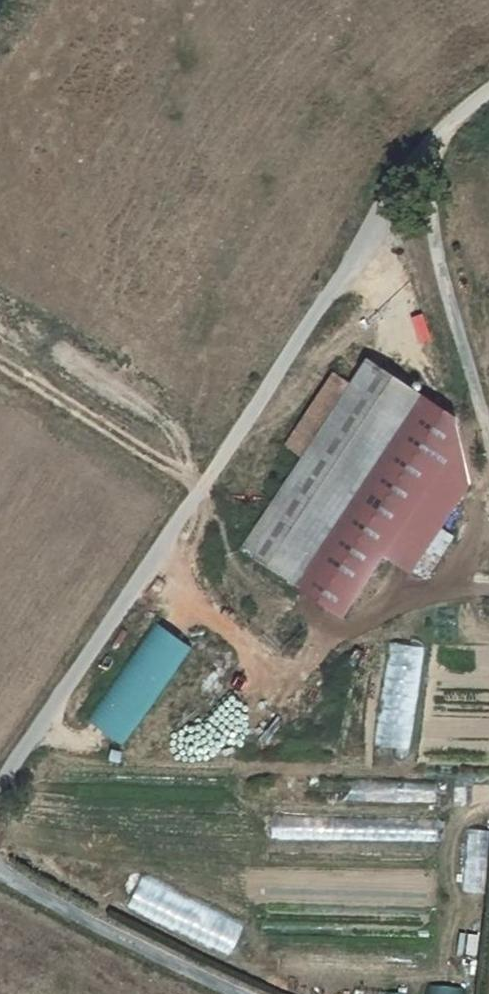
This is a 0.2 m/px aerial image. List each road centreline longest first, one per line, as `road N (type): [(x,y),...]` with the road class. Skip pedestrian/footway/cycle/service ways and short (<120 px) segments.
road 1 (unclassified): [(0,782),(404,170),(434,140)]
road 2 (residential): [(488,437),(436,244),(423,172),(434,140)]
road 3 (unclassified): [(251,993),(0,872)]
road 4 (track): [(201,487),(0,366)]

